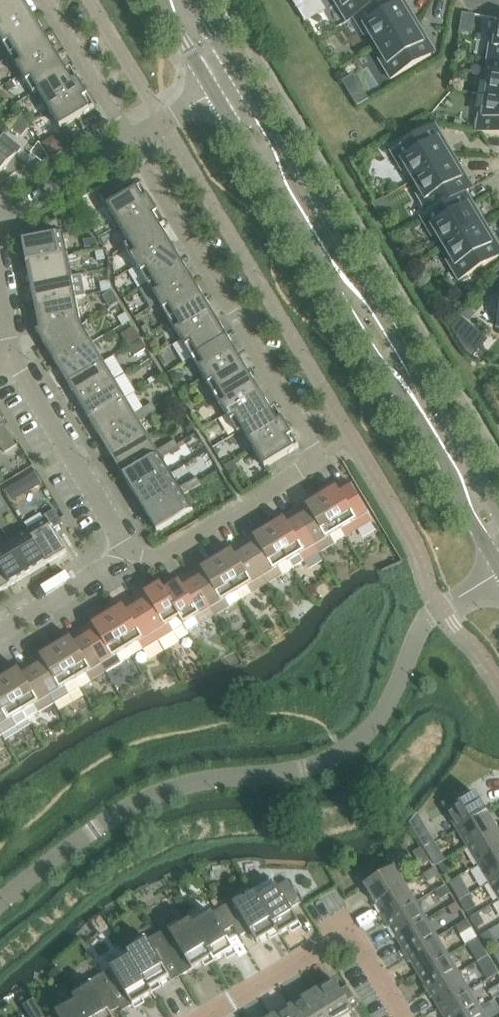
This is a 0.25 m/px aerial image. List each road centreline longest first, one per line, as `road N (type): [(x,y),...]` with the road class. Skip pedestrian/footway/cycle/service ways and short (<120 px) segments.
road 1 (unclassified): [(0,906),(94,831),(154,797),(304,769),(342,753),(391,699),(417,630),(498,570)]
road 2 (residential): [(130,556),(163,557),(322,460),(131,142)]
road 3 (tertiary): [(216,94),(498,564)]
road 4 (tertiary): [(498,513),(239,80)]
road 5 (residential): [(208,1016),(351,931),(404,1016)]
road 6 (residential): [(130,556),(11,358)]
road 7 (residential): [(131,142),(45,0)]
road 8 (residential): [(0,221),(131,142)]
road 9 (residential): [(0,633),(130,556)]

